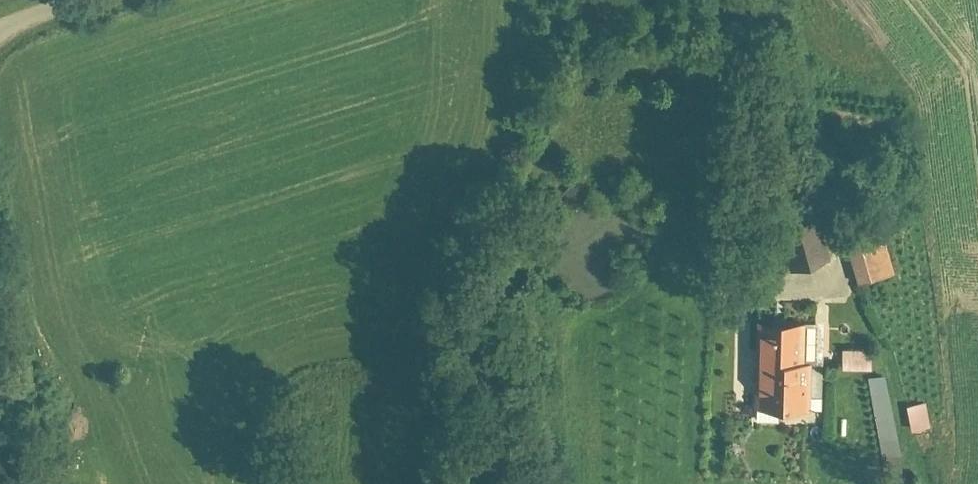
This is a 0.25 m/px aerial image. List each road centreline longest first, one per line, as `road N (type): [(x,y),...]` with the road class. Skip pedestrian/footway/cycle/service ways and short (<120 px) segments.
road 1 (residential): [(734,0),(733,116),(719,216)]

